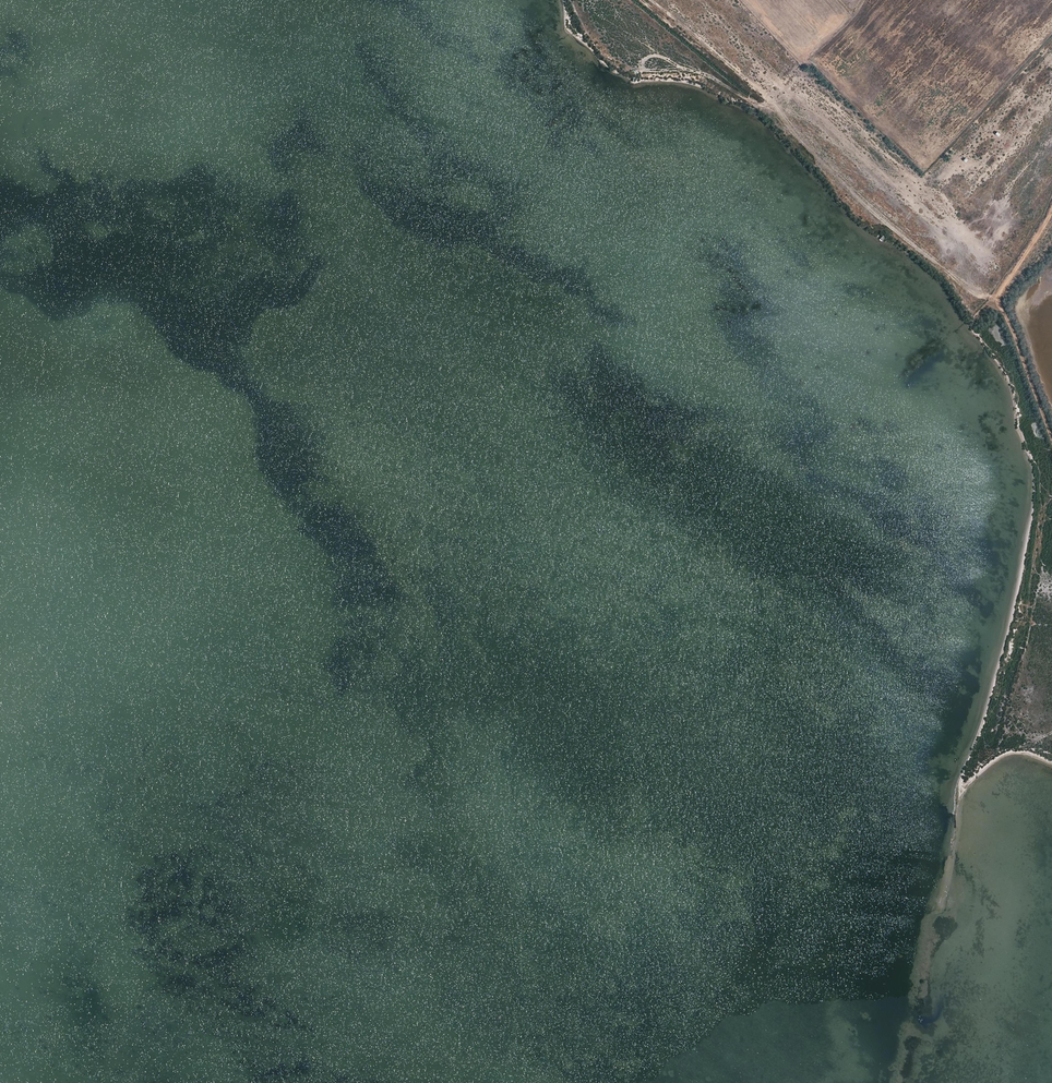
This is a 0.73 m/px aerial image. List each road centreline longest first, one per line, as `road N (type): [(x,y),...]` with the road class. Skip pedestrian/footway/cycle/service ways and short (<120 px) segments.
road 1 (track): [(1051,439),(998,300),(1051,210)]

